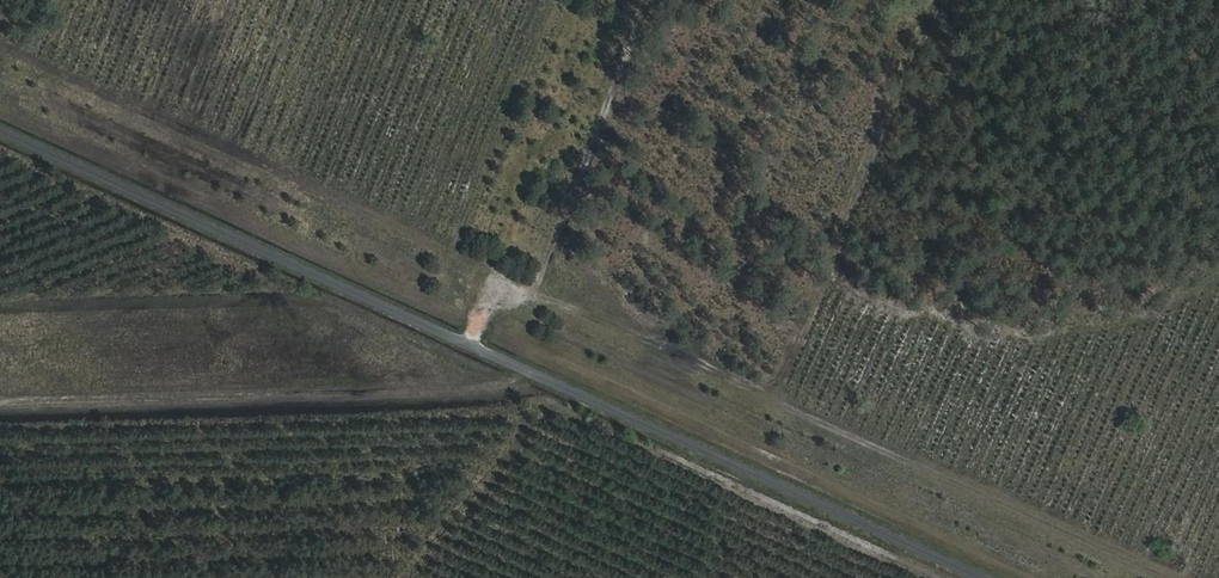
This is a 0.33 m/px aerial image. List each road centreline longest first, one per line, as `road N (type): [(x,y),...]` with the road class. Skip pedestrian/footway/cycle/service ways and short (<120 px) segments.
road 1 (unclassified): [(986,577),(0,126)]
road 2 (track): [(1187,577),(782,392),(582,312),(530,296),(494,303),(473,343)]
road 3 (track): [(769,387),(836,253),(933,0)]
road 4 (track): [(530,296),(651,0)]

